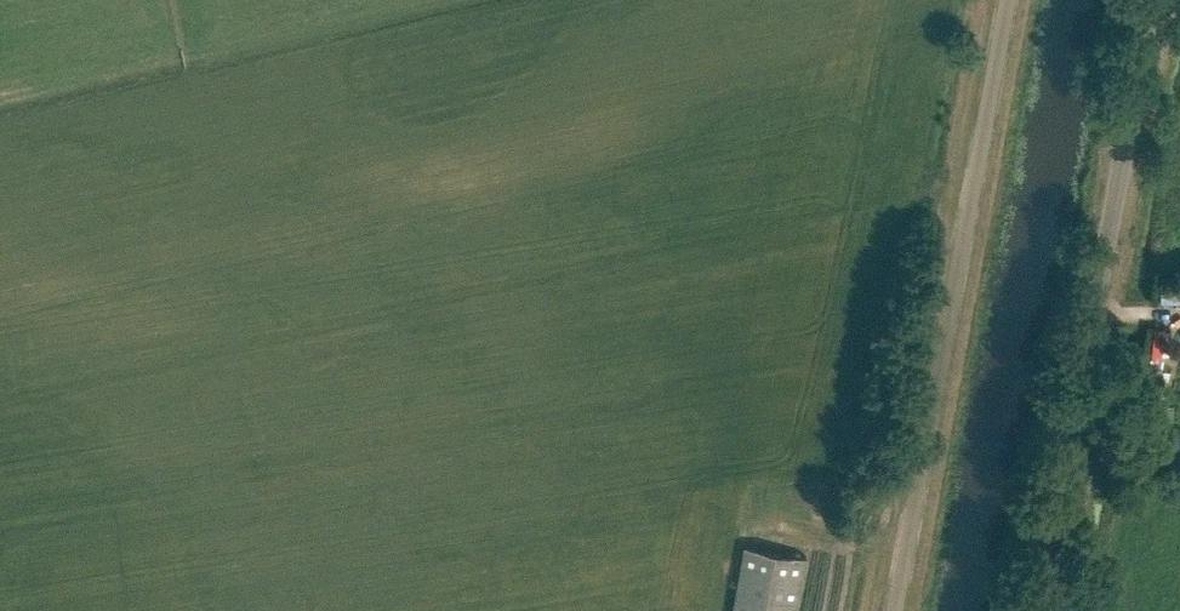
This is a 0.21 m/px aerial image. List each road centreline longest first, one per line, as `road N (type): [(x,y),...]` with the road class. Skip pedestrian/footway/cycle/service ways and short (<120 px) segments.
road 1 (unclassified): [(894,610),(1009,0)]
road 2 (unclassified): [(1042,610),(1152,0)]

